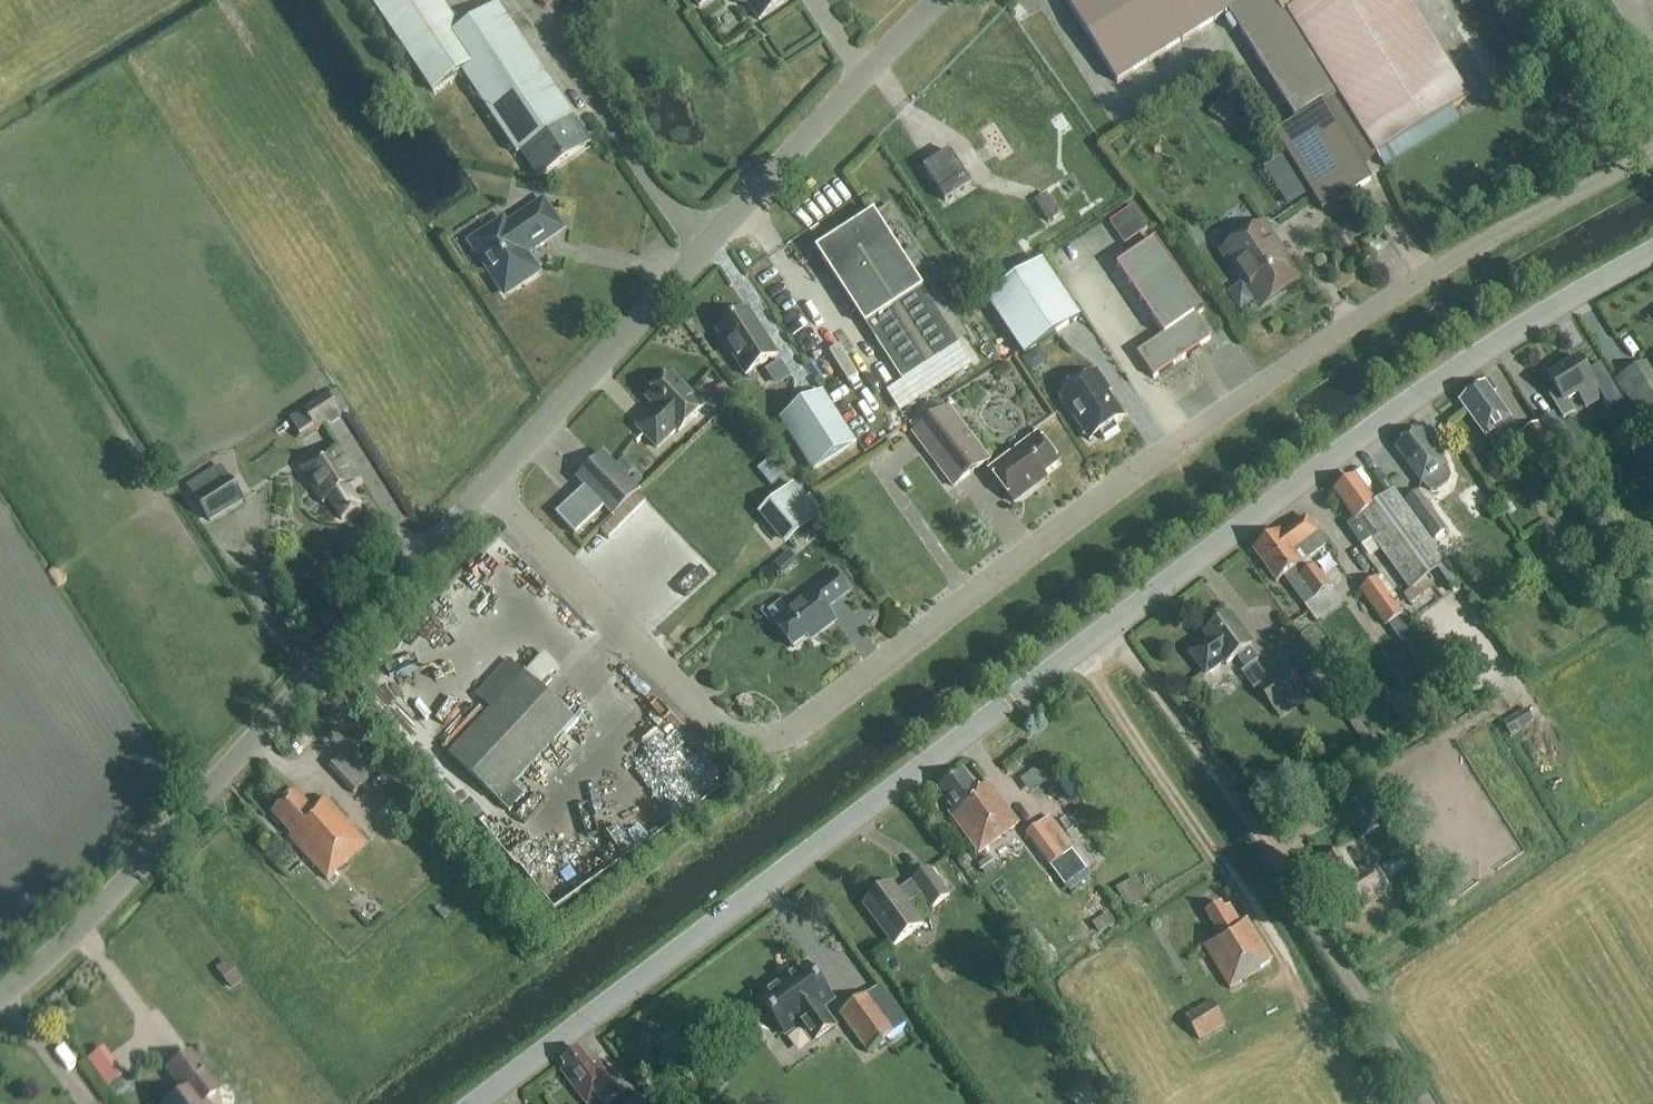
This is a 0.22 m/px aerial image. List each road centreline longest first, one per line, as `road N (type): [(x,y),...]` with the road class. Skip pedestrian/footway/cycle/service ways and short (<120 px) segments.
road 1 (tertiary): [(475,1103),(1365,437),(1652,253)]
road 2 (residential): [(486,486),(720,725),(754,739),(784,733),(1293,361),(1483,242),(1652,155)]
road 3 (unclassified): [(0,993),(95,911),(486,486)]
road 4 (unclassified): [(486,486),(939,0)]
road 5 (track): [(1420,1103),(1114,624)]
road 6 (track): [(1079,648),(1303,985)]

